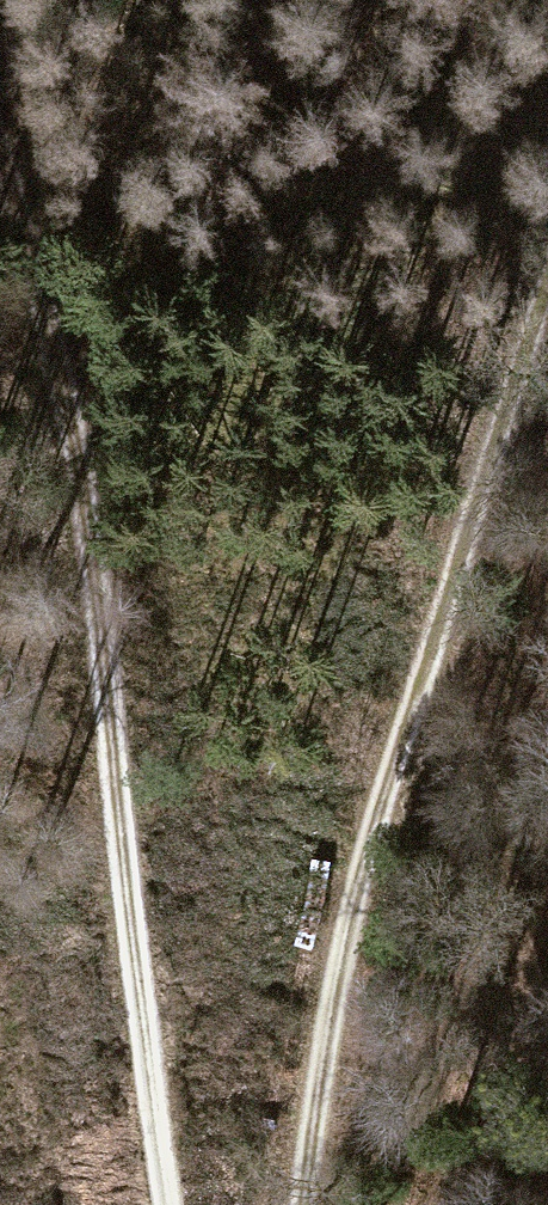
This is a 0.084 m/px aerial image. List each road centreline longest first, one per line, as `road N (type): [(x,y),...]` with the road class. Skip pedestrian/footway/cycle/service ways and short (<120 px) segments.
road 1 (track): [(186,1204),(76,571),(0,203)]
road 2 (track): [(547,304),(411,687),(305,1204)]

